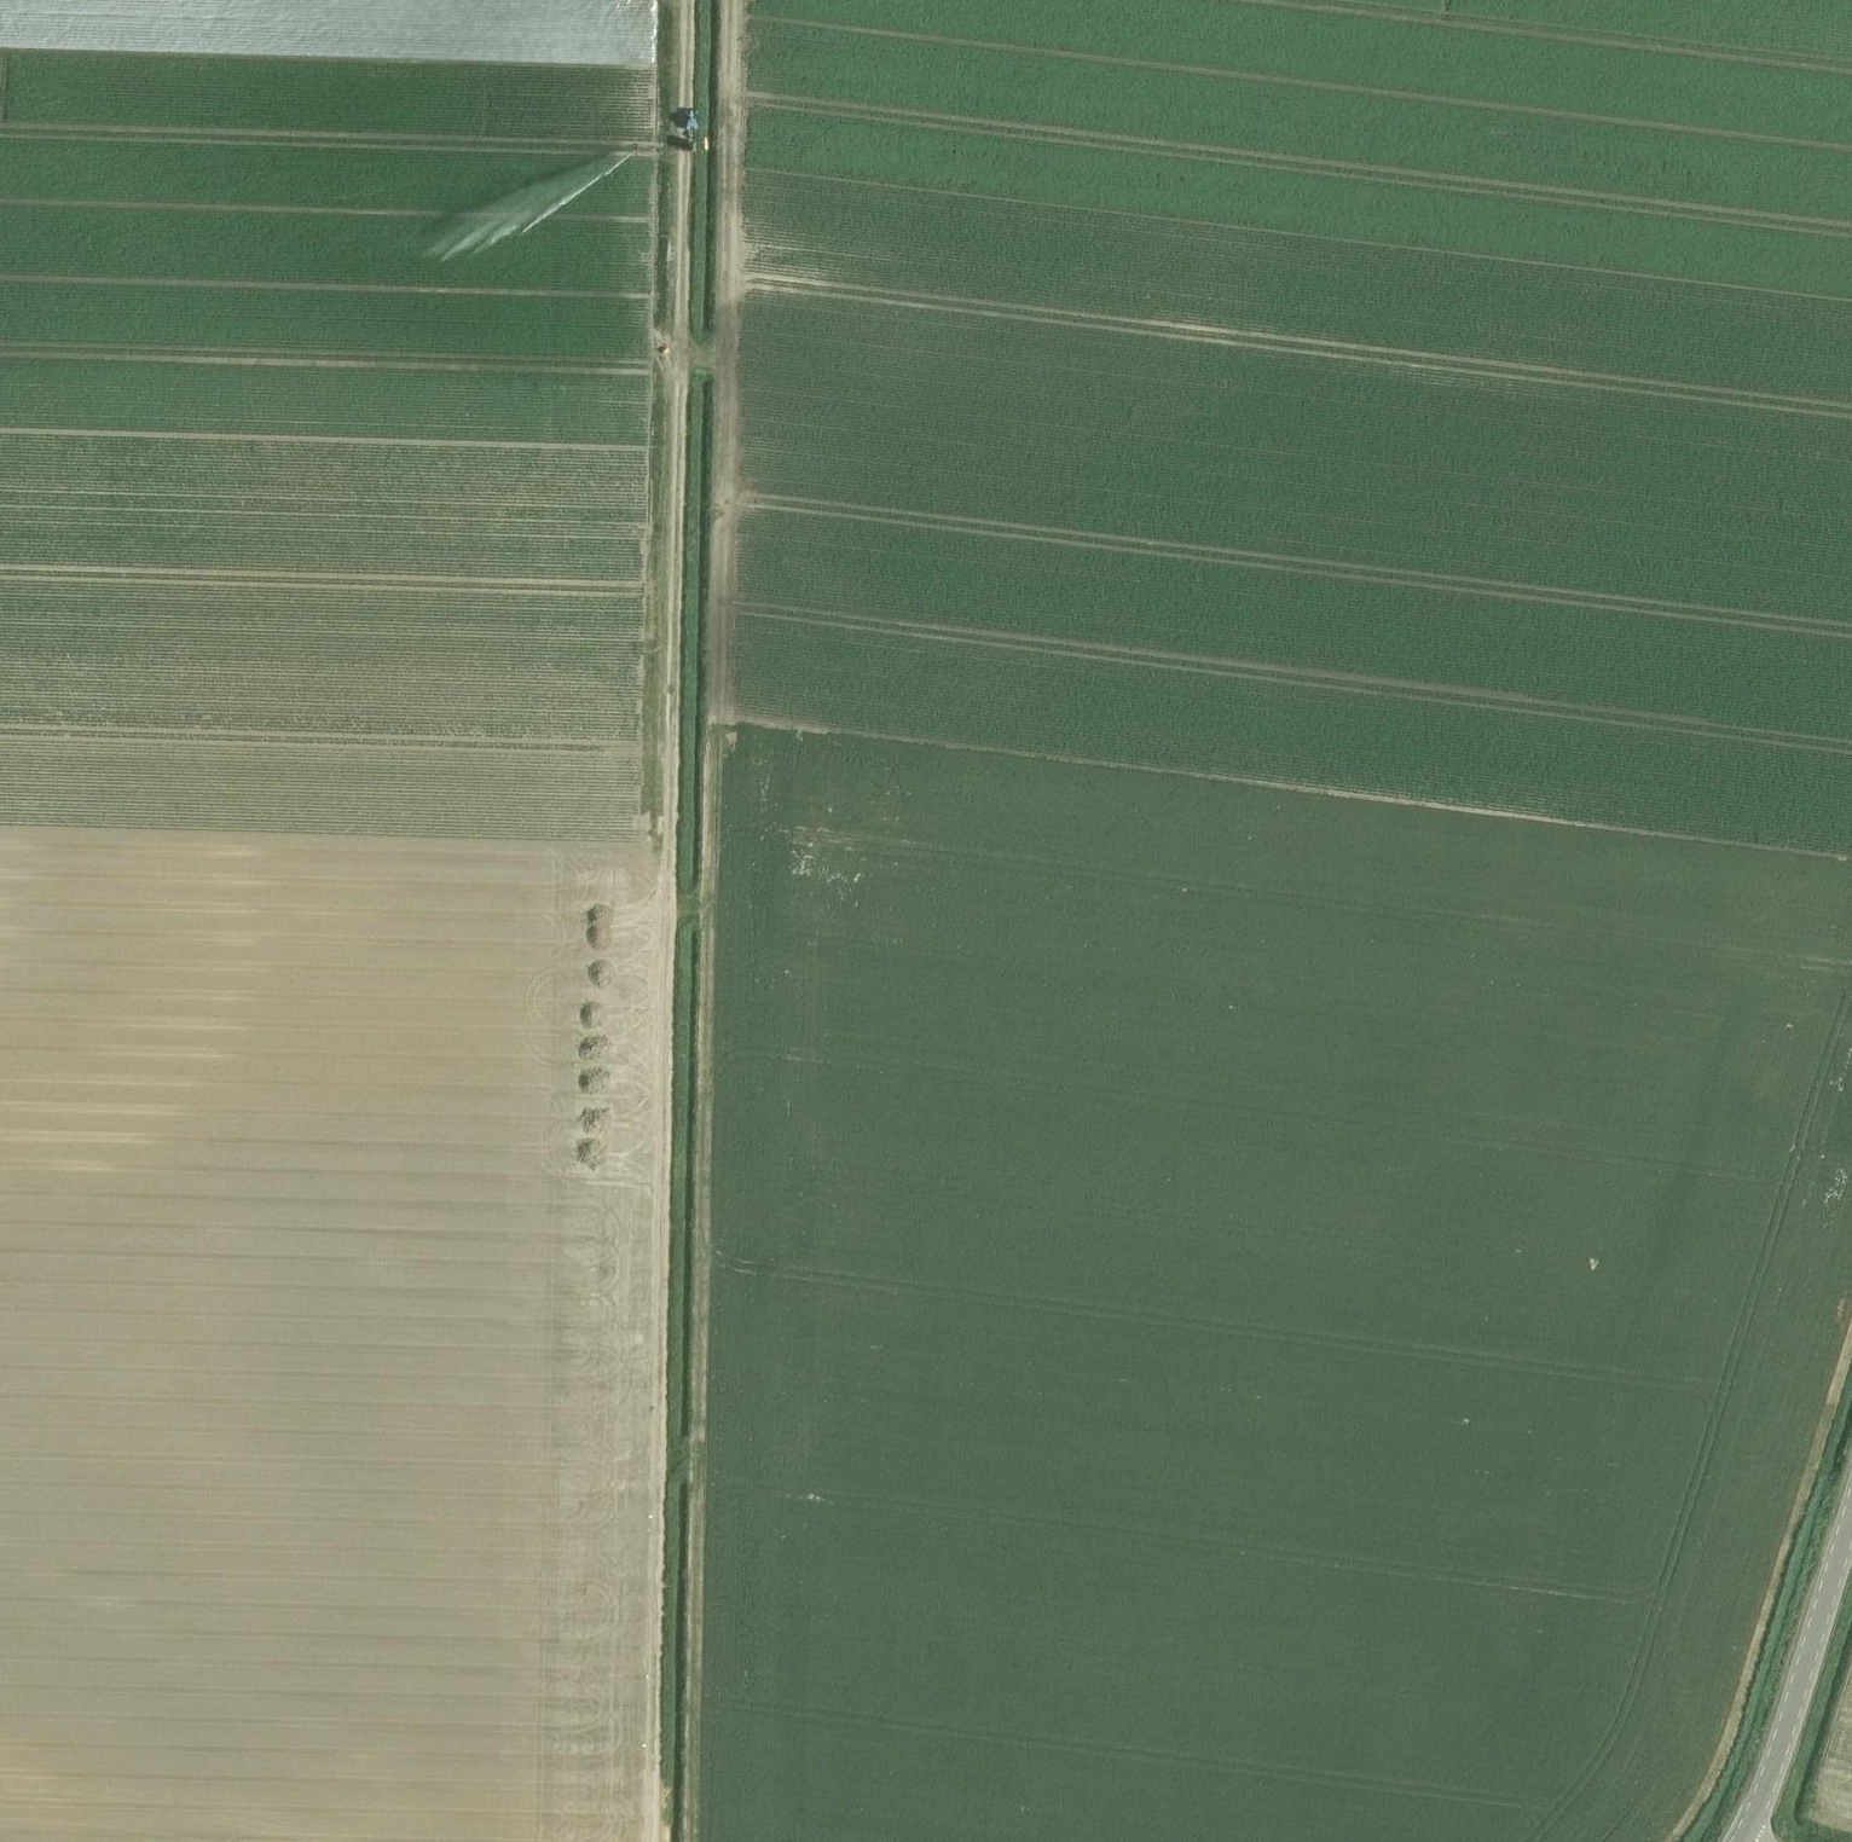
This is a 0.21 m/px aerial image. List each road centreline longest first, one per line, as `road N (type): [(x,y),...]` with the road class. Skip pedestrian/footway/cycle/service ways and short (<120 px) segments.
road 1 (track): [(688,0),(649,1841)]
road 2 (tertiary): [(1741,1841),(1771,1777),(1851,1518)]

